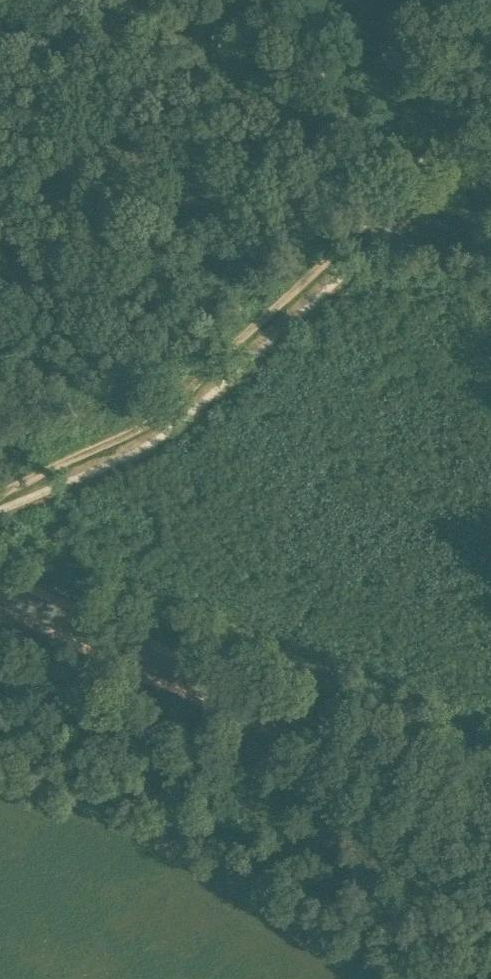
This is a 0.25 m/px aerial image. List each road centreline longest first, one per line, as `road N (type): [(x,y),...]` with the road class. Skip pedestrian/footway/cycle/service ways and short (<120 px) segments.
road 1 (track): [(0,494),(169,411),(407,177),(490,109)]
road 2 (tertiary): [(490,825),(0,593)]

